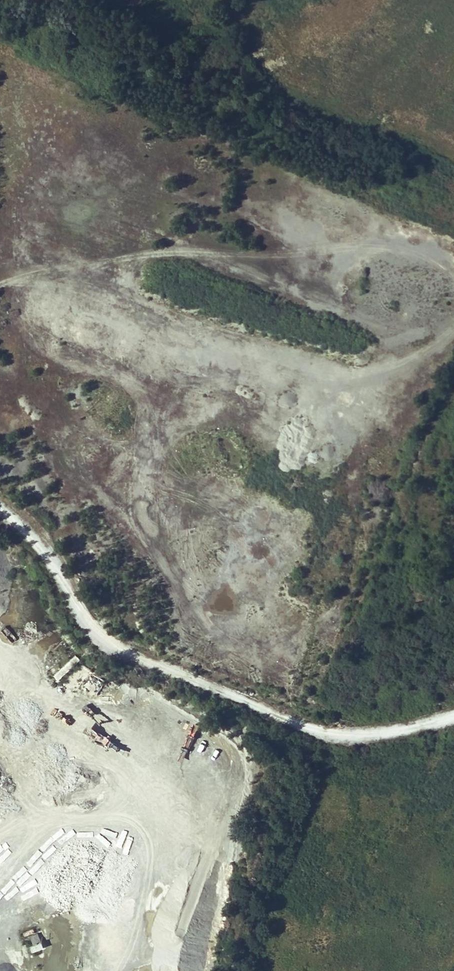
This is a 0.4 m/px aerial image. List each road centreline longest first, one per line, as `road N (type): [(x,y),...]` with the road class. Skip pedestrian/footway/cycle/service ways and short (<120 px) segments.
road 1 (track): [(0,511),(44,552),(103,649),(315,733),(354,740),(453,718)]
road 2 (track): [(89,487),(155,550),(178,589),(179,648),(190,684)]

